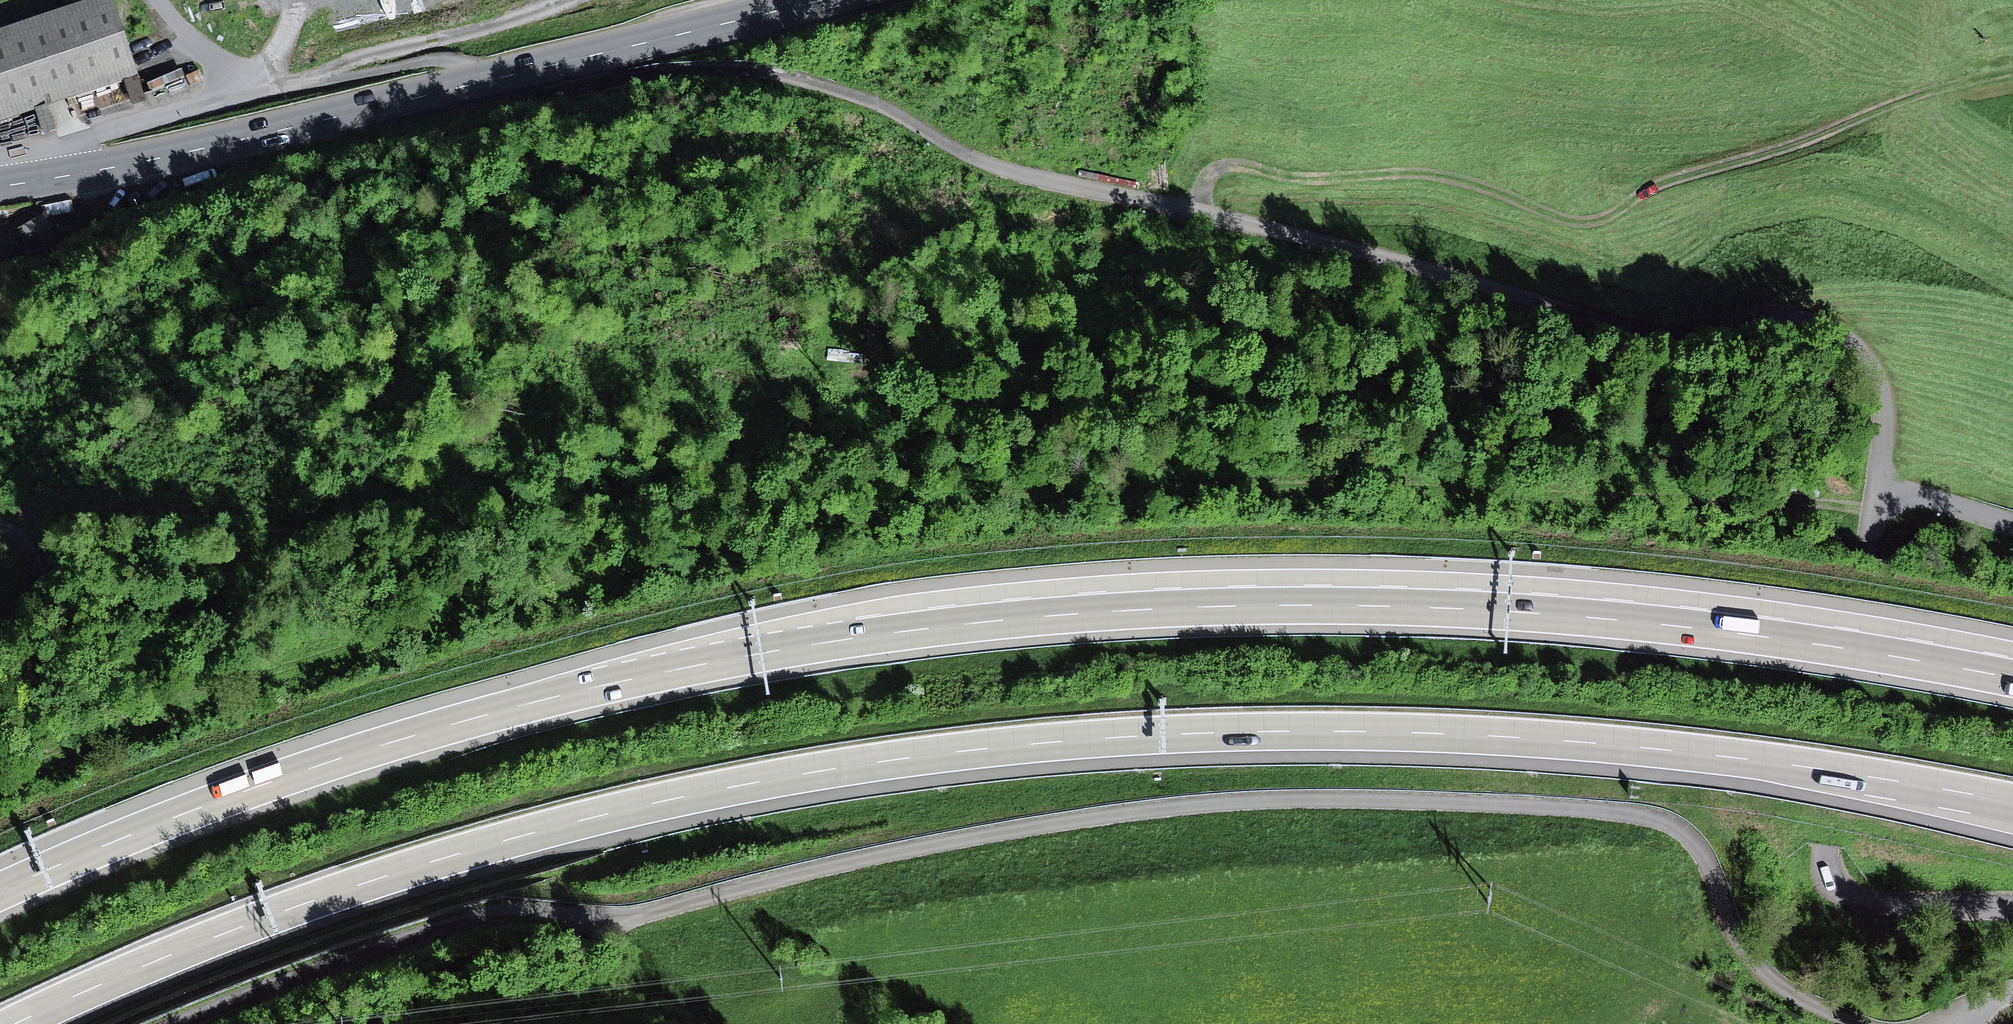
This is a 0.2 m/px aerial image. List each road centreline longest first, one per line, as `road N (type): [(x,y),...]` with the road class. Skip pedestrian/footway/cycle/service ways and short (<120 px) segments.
road 1 (unclassified): [(2012,907),(1877,904),(1844,893),(1828,874),(1824,846),(1885,411),(1868,362),(1828,327),(1780,318),(1707,341),(1669,340),(1377,256),(985,164),(880,106),(820,84),(712,67),(576,89),(543,67)]
road 2 (motorway): [(2012,678),(1764,636),(1538,612),(1305,604),(998,620),(779,650),(488,714),(201,806),(0,891)]
road 3 (motorway): [(16,1023),(244,926),(461,854),(740,786),(987,749),(1276,732),(1507,738),(1739,758),(2012,804)]
road 4 (track): [(2012,69),(1656,185),(1617,212),(1586,221),(1448,177),(1316,179),(1243,167),(1215,174),(1191,212)]
road 5 (primary): [(543,67),(166,156),(0,186)]
road 6 (track): [(304,0),(271,60),(234,86),(289,88),(432,60),(464,65),(480,82)]
road 7 (primary): [(826,0),(543,67)]
road 8 (track): [(320,82),(344,62),(567,0)]
road 9 (unclassified): [(616,928),(384,1023)]

